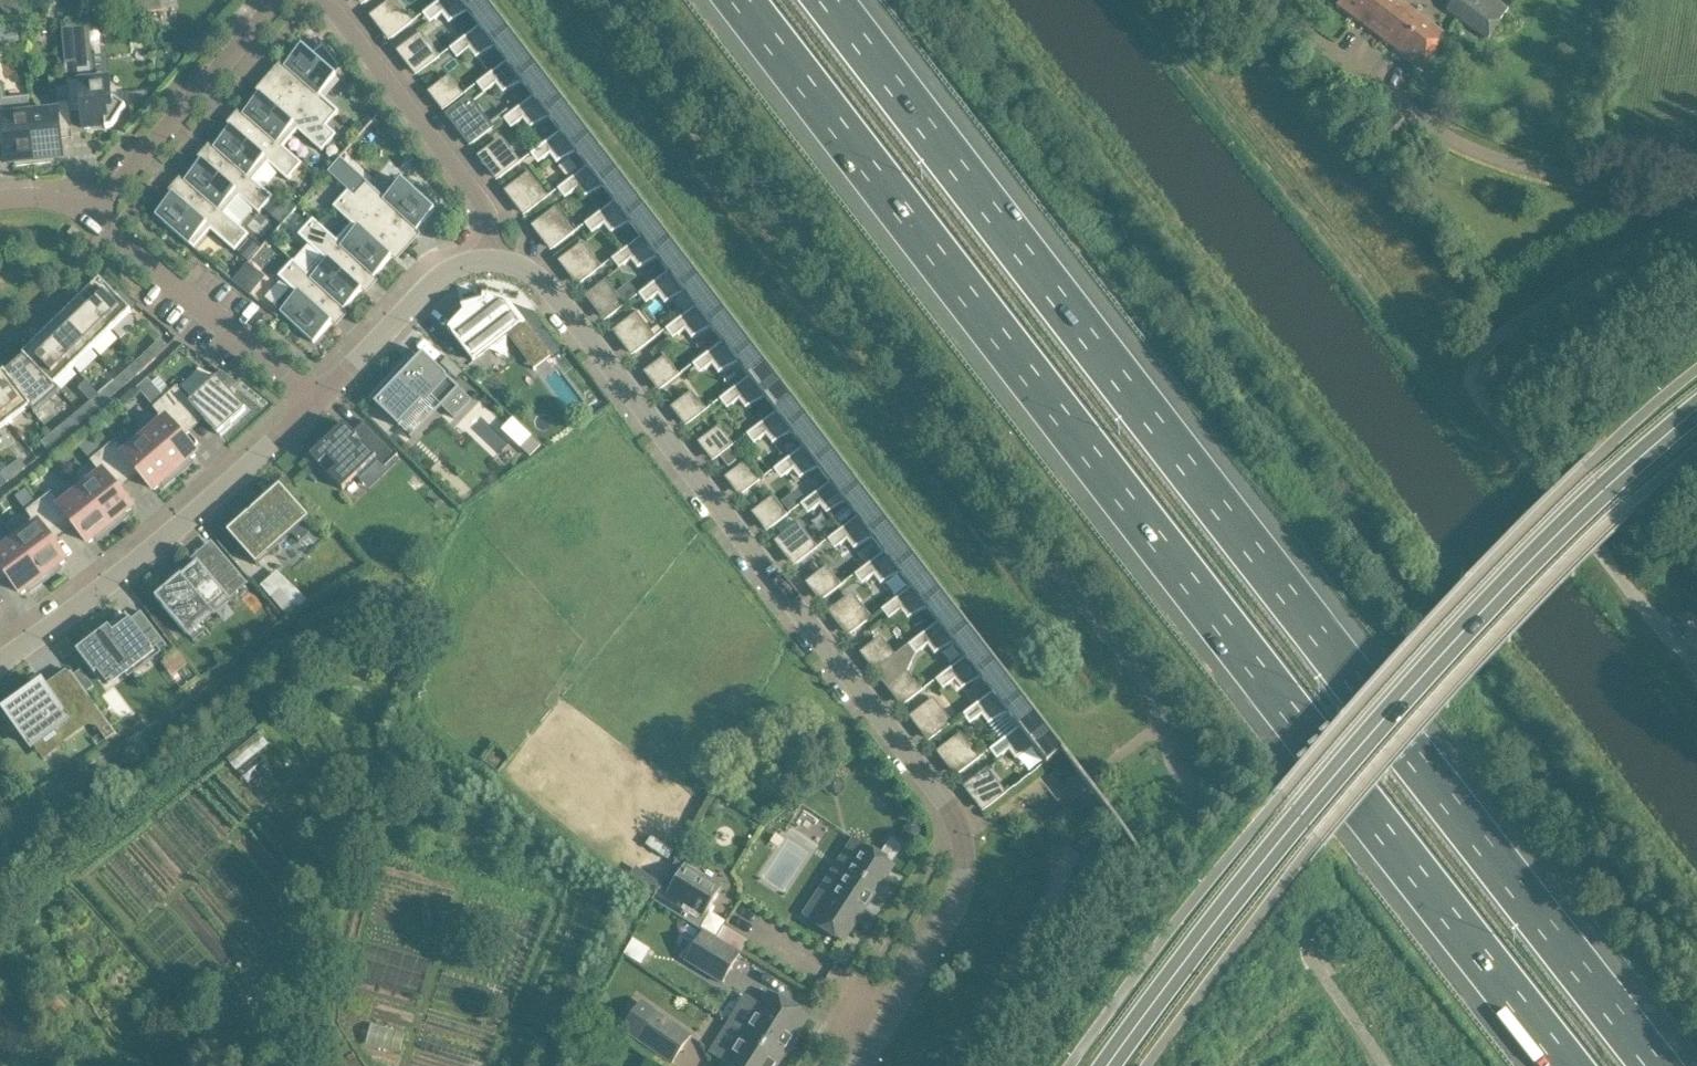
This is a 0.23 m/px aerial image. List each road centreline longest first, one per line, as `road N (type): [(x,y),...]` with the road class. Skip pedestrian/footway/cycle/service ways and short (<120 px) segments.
road 1 (motorway): [(1661,1065),(836,0)]
road 2 (motorway): [(750,0),(1572,1065)]
road 3 (residential): [(859,1065),(961,892),(965,861),(952,813),(544,282),(491,260)]
road 4 (secondary): [(1110,1065),(1361,745),(1514,579),(1696,408)]
road 5 (unclassified): [(1696,662),(1668,640),(1478,393),(1472,375),(1480,344),(1503,327),(1696,211)]
road 6 (track): [(1472,375),(1447,359),(1150,0)]
road 7 (residential): [(317,400),(135,568),(0,662)]
road 8 (residential): [(1696,189),(1585,181),(1516,166),(1449,141),(1391,101)]
road 9 (residential): [(491,260),(482,204),(325,0)]
road 10 (unclassified): [(317,400),(92,215)]
road 11 (residential): [(92,215),(280,0)]
road 12 (residential): [(491,260),(440,278),(317,400)]

